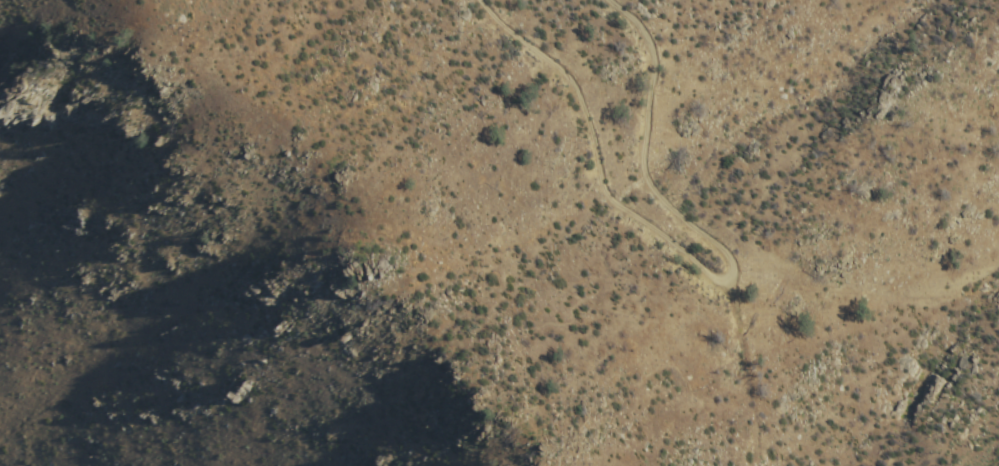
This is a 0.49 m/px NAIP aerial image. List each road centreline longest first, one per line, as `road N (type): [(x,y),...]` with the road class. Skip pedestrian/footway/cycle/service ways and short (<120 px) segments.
road 1 (residential): [(611,0),(641,29),(648,53),(651,180),(689,225),(726,248),(731,264),(722,277),(709,276),(612,200),(577,88),(481,0)]

